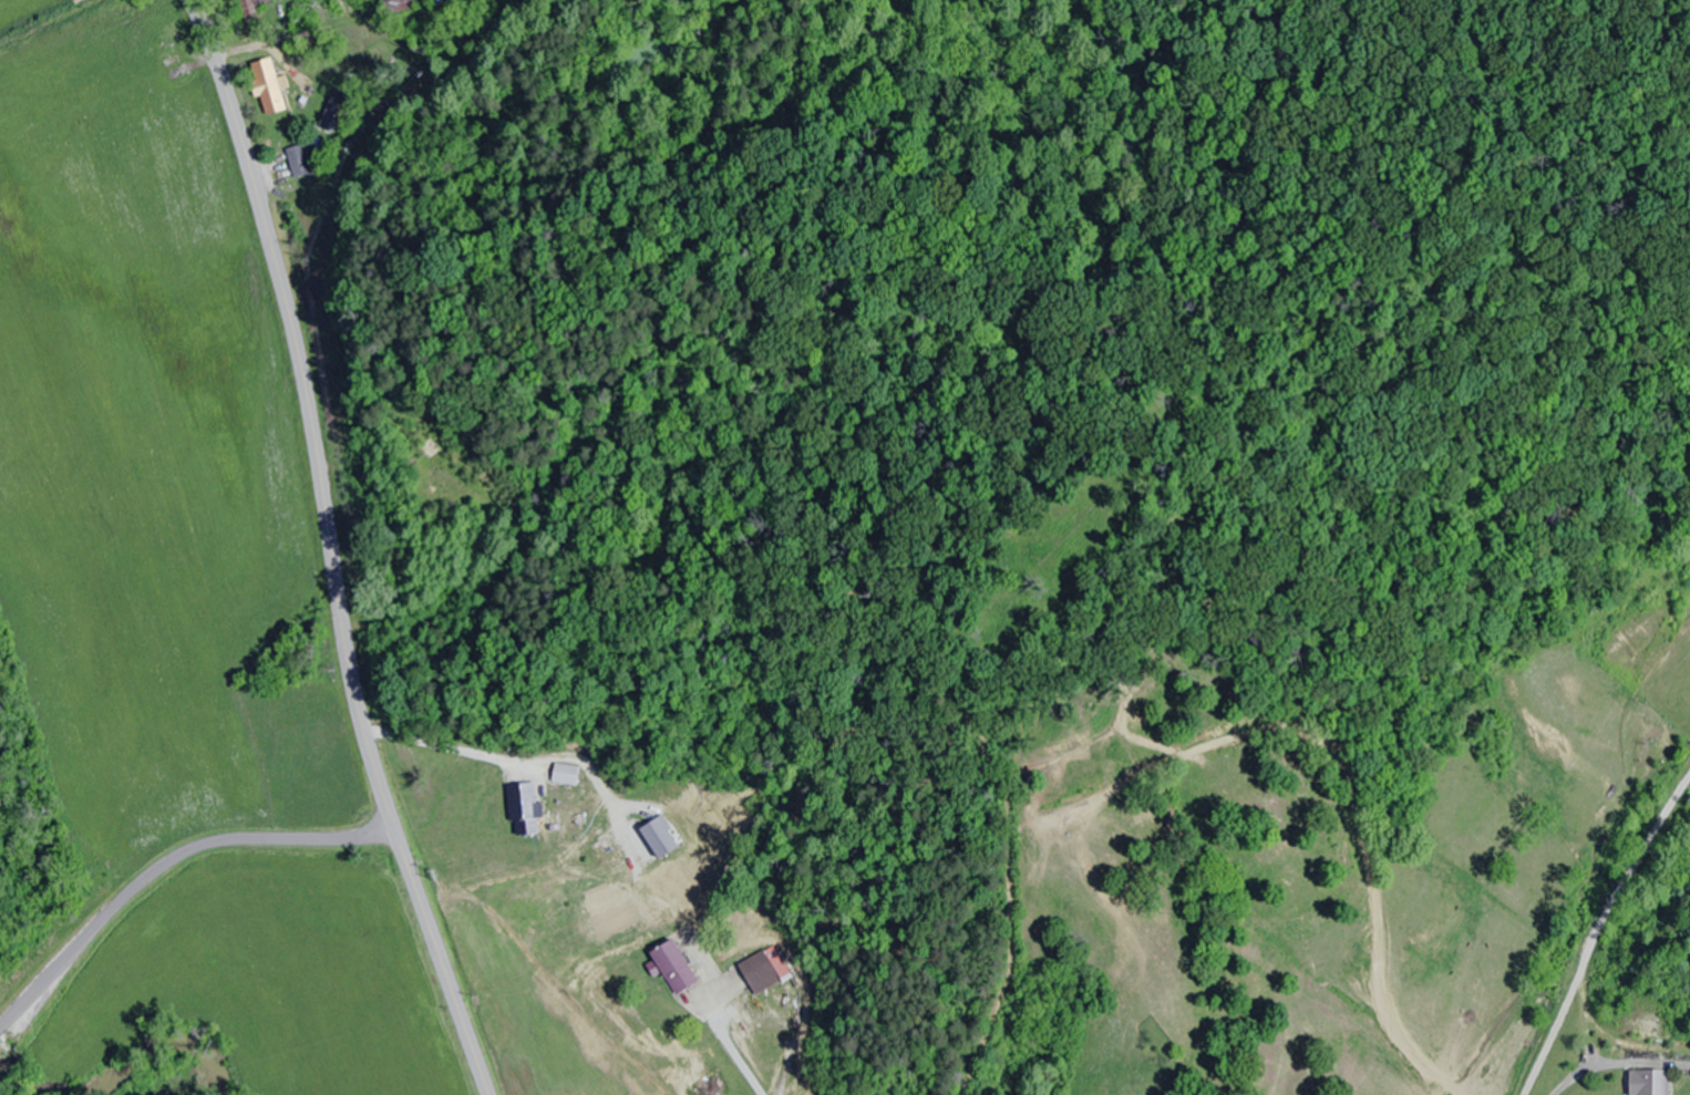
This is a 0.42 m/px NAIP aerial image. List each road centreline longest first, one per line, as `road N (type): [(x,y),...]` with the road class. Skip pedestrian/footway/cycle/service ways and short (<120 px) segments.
road 1 (secondary): [(487,1094),(360,725),(286,308),(214,58),(188,0)]
road 2 (residential): [(0,1053),(91,931),(168,859),(225,839),(394,834)]
road 3 (residential): [(801,1094),(833,959)]

